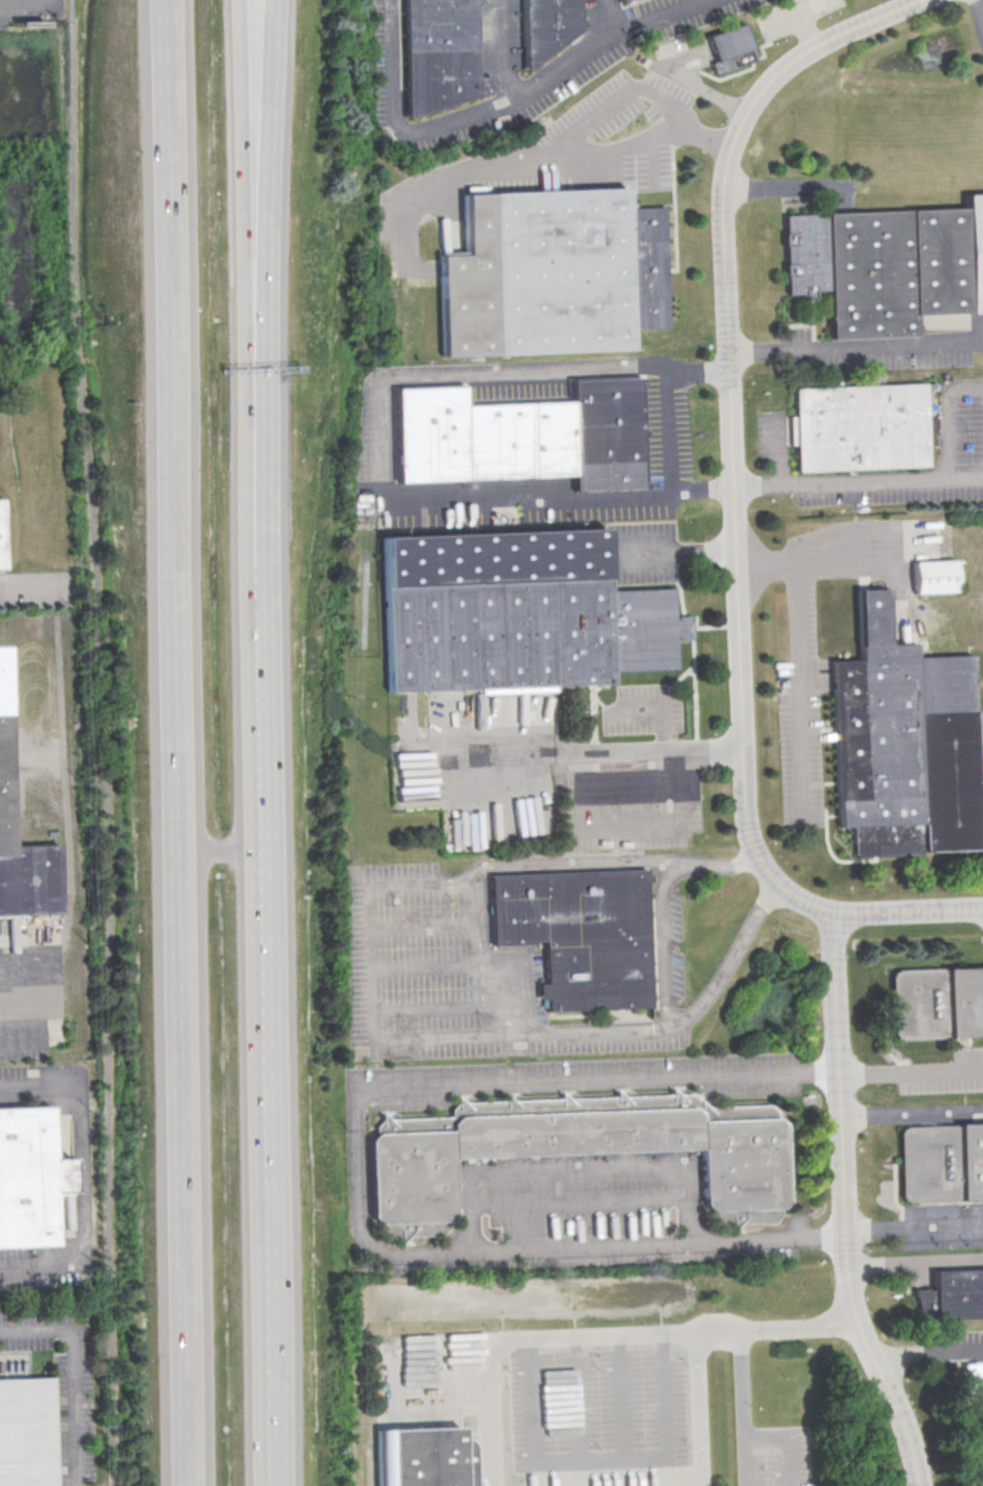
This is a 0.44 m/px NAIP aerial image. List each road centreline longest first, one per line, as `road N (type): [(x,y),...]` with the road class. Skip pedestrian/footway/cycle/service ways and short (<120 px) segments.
road 1 (motorway): [(167,0),(190,1485)]
road 2 (residential): [(982,908),(820,908),(791,895),(764,868),(745,816),(724,170),(738,127),(767,85),(817,50),(923,0)]
road 3 (motorway): [(275,1485),(266,850)]
road 4 (residential): [(838,913),(847,1251),(860,1315),(920,1485)]
road 5 (motorway): [(260,574),(273,0)]
road 6 (motorway): [(266,850),(260,574)]
road 7 (motorway): [(244,385),(241,120)]
road 8 (motorway): [(260,574),(244,385)]
road 9 (motorway): [(241,120),(238,0)]

